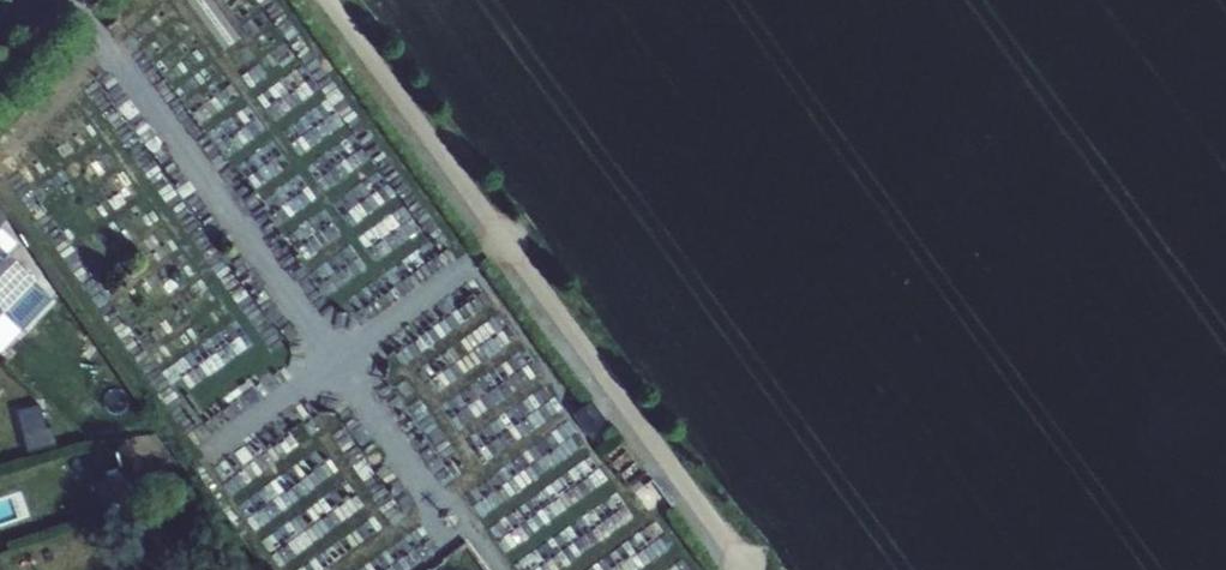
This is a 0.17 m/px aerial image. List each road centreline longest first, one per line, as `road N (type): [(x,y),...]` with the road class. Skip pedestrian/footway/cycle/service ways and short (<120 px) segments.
road 1 (unclassified): [(0,102),(89,0)]

